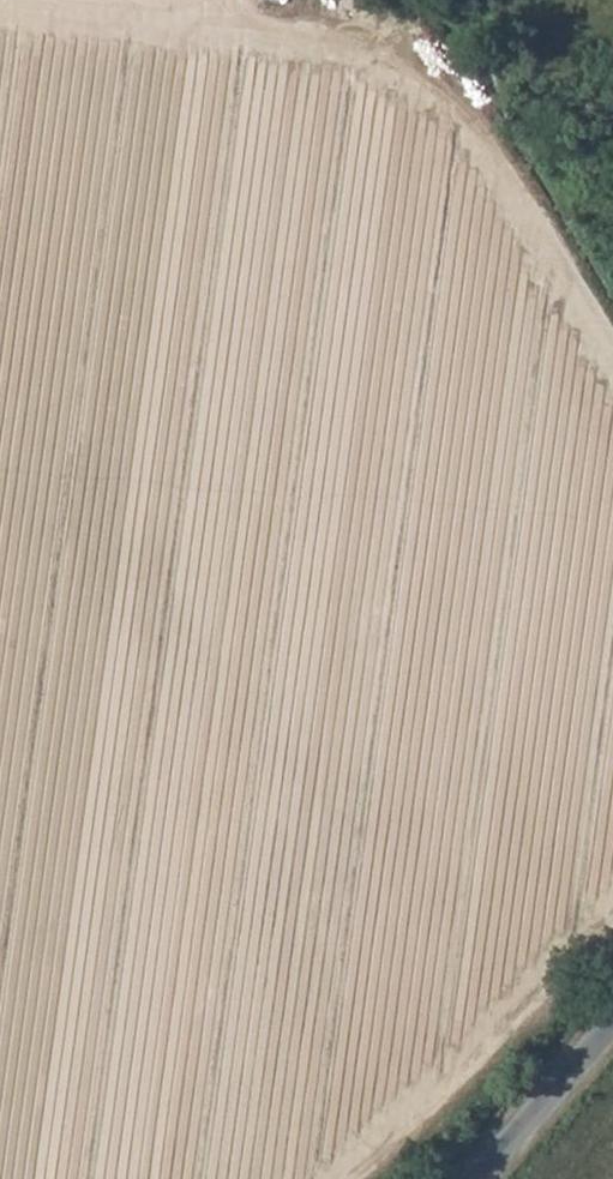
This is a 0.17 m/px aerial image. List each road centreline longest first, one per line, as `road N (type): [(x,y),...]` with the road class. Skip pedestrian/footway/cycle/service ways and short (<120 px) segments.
road 1 (track): [(612,345),(461,110),(418,64),(255,24),(117,24),(0,11)]
road 2 (unclassified): [(612,1018),(469,1178)]

